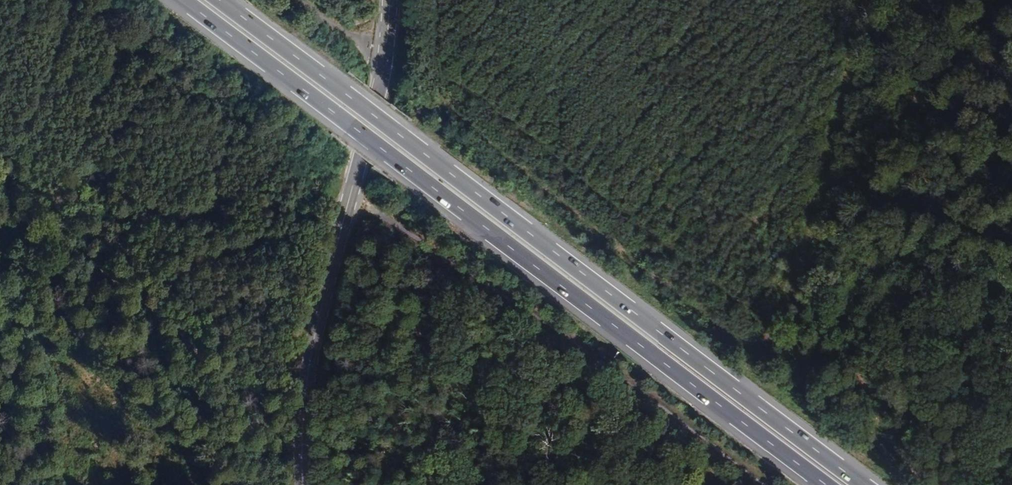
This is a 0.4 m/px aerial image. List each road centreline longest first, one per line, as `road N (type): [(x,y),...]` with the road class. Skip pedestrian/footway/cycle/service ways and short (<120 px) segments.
road 1 (motorway): [(179,0),(832,484)]
road 2 (motorway): [(871,484),(223,0)]
road 3 (track): [(768,484),(352,190)]
road 4 (tertiary): [(389,0),(382,87),(319,316),(304,402),(304,484)]

